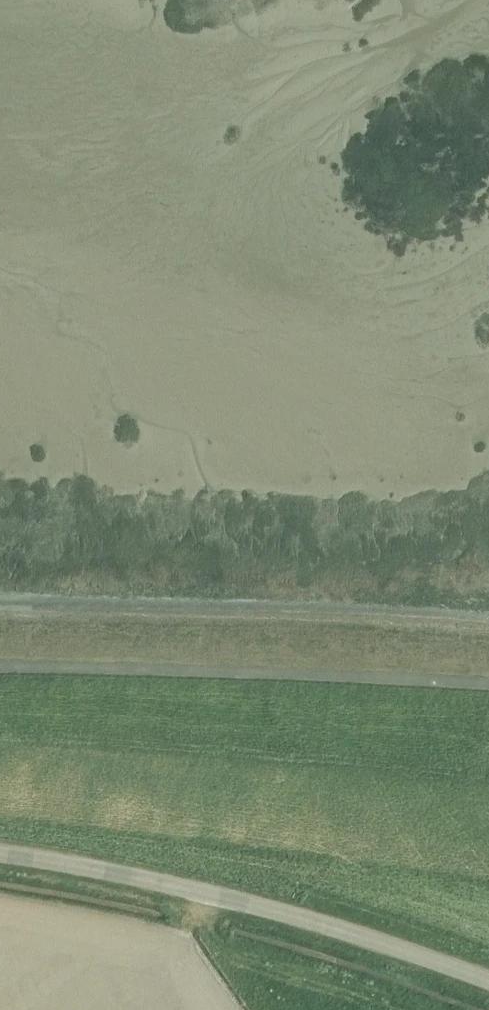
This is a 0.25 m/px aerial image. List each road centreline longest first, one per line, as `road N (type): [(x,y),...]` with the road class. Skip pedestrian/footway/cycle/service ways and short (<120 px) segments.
road 1 (unclassified): [(488,981),(208,894),(0,855)]

